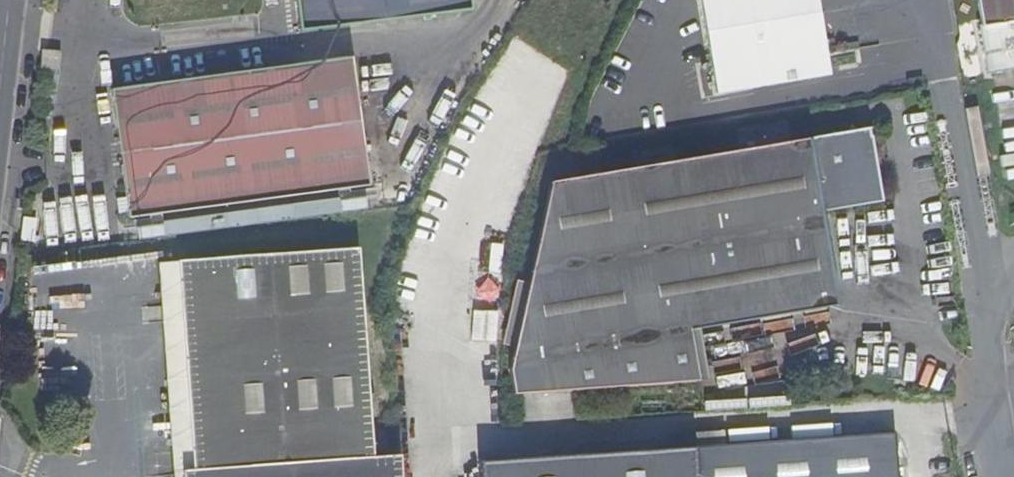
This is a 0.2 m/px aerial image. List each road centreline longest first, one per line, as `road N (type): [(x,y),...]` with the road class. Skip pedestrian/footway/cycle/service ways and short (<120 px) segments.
road 1 (residential): [(993,476),(981,409),(990,348),(945,80)]

